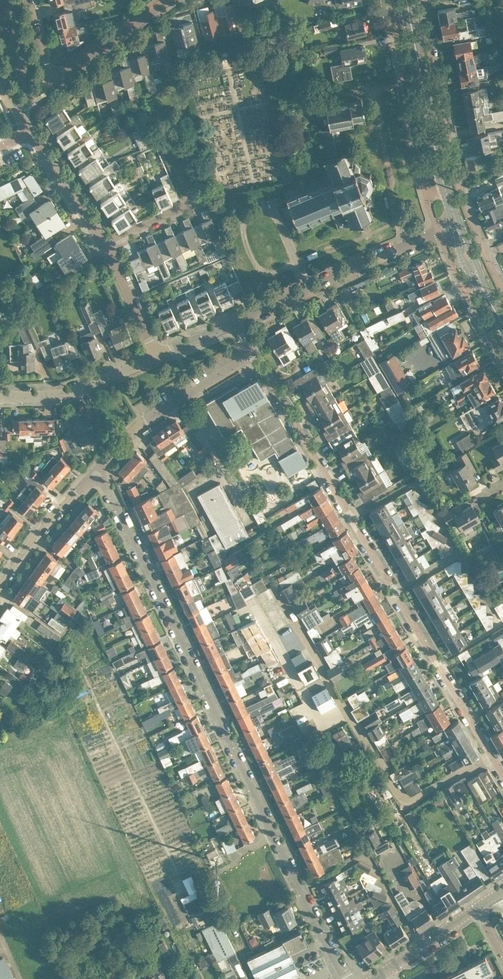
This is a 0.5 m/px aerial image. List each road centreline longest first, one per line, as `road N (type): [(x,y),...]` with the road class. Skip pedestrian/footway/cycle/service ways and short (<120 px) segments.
road 1 (residential): [(348,978),(97,469)]
road 2 (residential): [(253,353),(502,774)]
road 3 (residential): [(502,291),(454,168),(421,0)]
road 4 (unclassified): [(233,322),(457,223)]
road 5 (residential): [(390,0),(426,190),(445,190)]
road 6 (residential): [(97,469),(144,420),(253,353)]
road 7 (tertiary): [(445,190),(406,0)]
road 8 (unclassified): [(0,398),(69,392),(156,357)]
road 9 (residential): [(0,586),(97,469)]
road 10 (residential): [(49,85),(166,0)]
road 11 (residential): [(103,243),(30,133)]
road 12 (residential): [(156,357),(103,243)]

